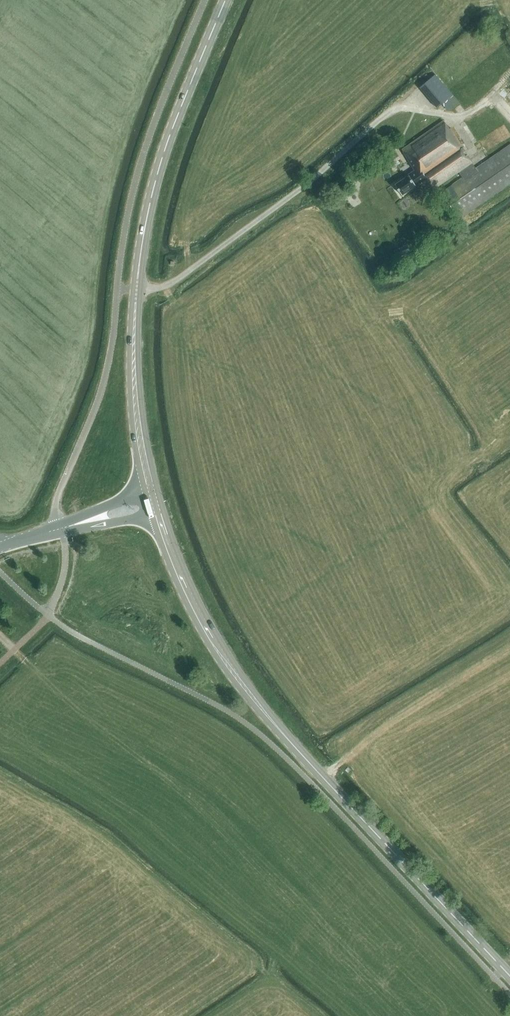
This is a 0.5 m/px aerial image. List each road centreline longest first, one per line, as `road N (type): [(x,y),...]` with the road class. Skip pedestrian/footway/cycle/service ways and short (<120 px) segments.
road 1 (secondary): [(509,976),(283,734)]
road 2 (secondary): [(136,290),(159,167),(225,0)]
road 3 (secondary): [(151,514),(217,657),(283,734)]
road 4 (secondary): [(283,734),(210,624),(164,512)]
road 5 (secondary): [(136,290),(131,405),(145,491)]
road 6 (secondary): [(158,488),(141,405),(136,290)]

